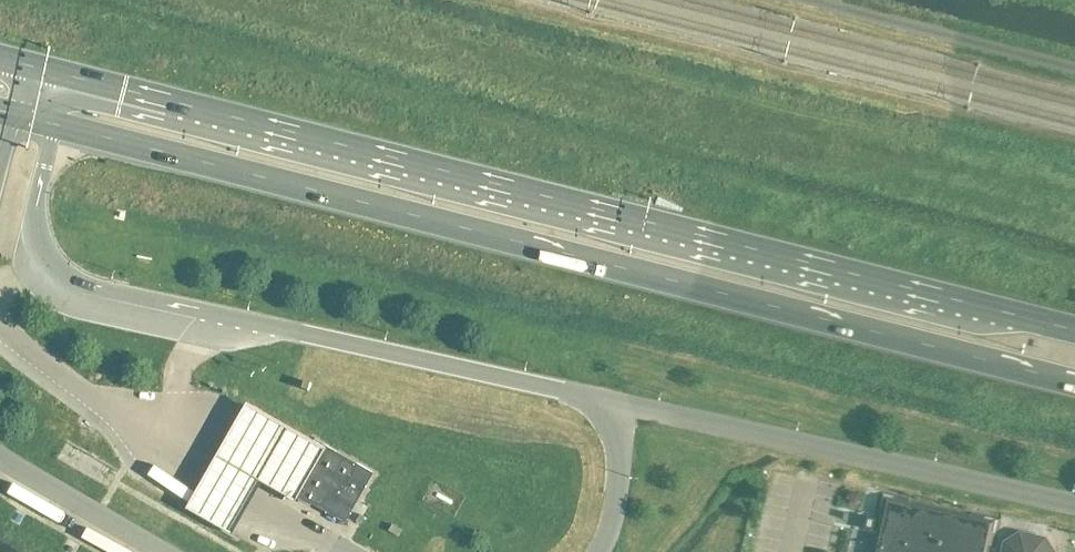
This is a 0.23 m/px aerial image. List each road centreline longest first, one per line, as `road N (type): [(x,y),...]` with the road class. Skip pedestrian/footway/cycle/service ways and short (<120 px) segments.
road 1 (trunk): [(0,109),(1074,387)]
road 2 (trunk): [(1074,329),(0,55)]

